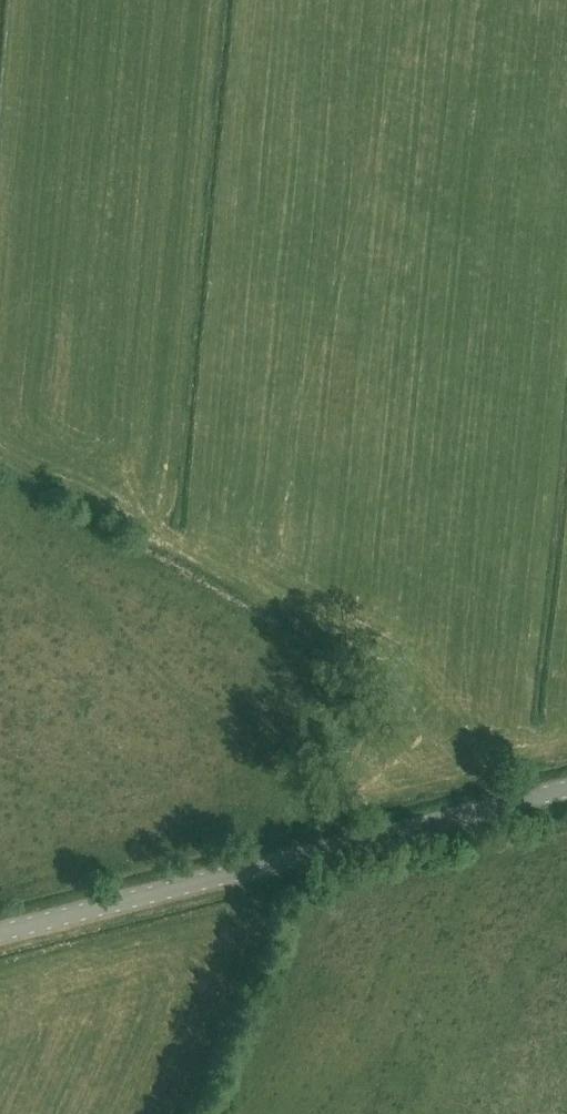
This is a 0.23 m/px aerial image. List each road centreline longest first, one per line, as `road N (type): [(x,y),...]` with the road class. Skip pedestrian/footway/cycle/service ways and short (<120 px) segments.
road 1 (tertiary): [(0,930),(566,786)]

